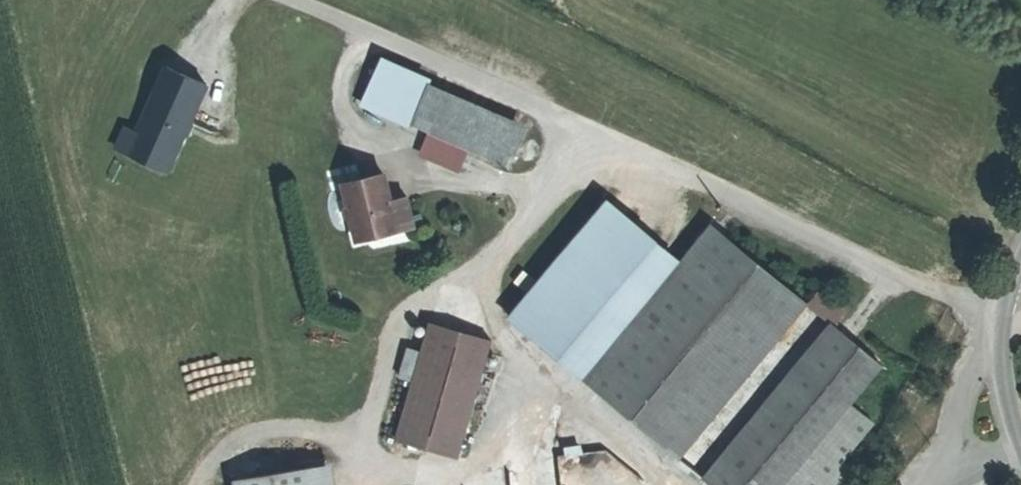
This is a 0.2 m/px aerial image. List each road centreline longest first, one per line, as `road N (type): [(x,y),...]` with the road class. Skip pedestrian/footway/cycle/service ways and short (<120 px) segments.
road 1 (track): [(297,0),(1004,318)]
road 2 (tertiary): [(1020,288),(1004,318),(1005,375),(1020,447)]

